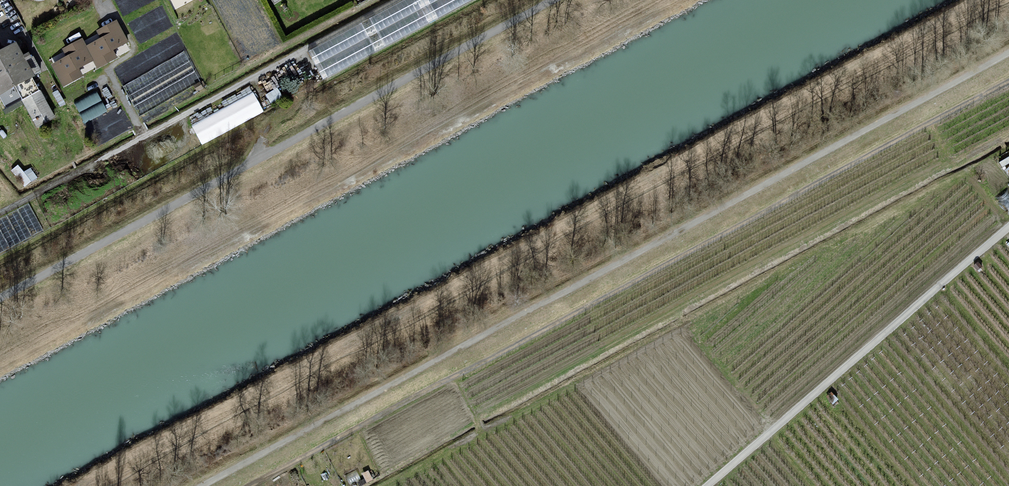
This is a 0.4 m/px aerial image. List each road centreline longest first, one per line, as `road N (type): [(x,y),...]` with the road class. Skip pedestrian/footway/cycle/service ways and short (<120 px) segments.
road 1 (track): [(206,485),(1008,56)]
road 2 (track): [(1008,85),(276,485)]
road 3 (unclassified): [(709,485),(1008,232)]

